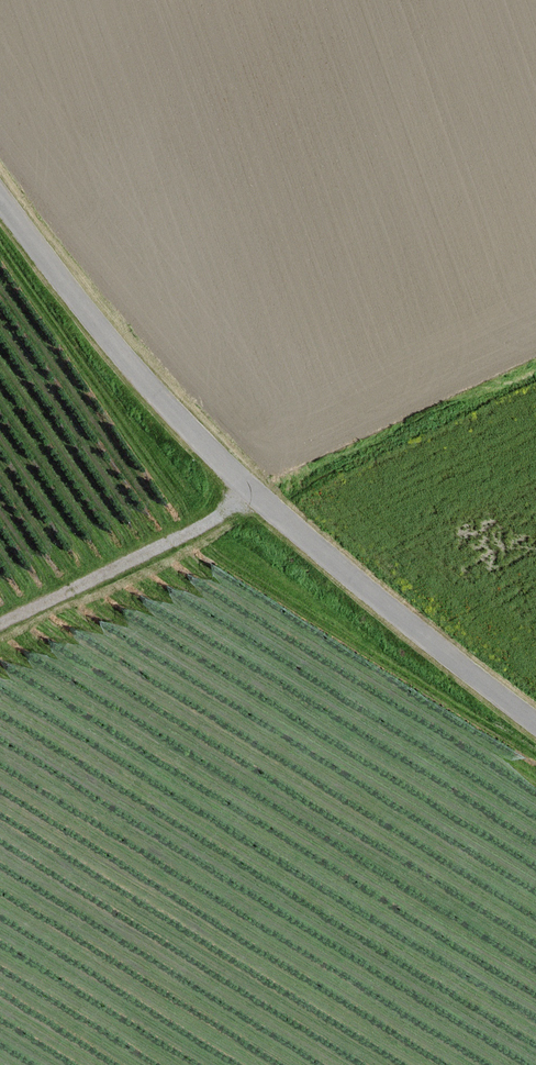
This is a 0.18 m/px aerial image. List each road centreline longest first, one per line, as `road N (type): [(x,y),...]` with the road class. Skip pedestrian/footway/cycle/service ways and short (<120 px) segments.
road 1 (unclassified): [(535,720),(382,604),(183,426),(0,194)]
road 2 (track): [(0,623),(260,497)]

